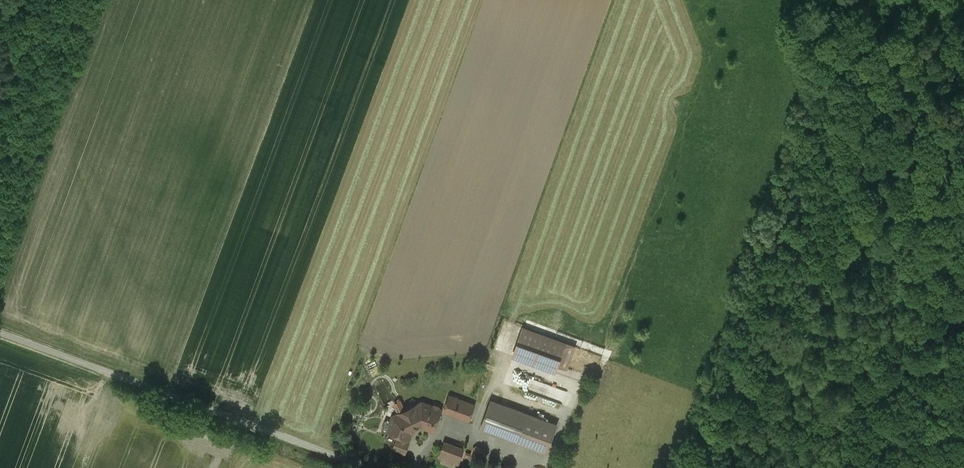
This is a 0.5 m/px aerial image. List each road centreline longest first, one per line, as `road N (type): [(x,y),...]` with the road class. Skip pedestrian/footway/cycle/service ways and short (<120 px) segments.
road 1 (unclassified): [(370,467),(0,333)]

